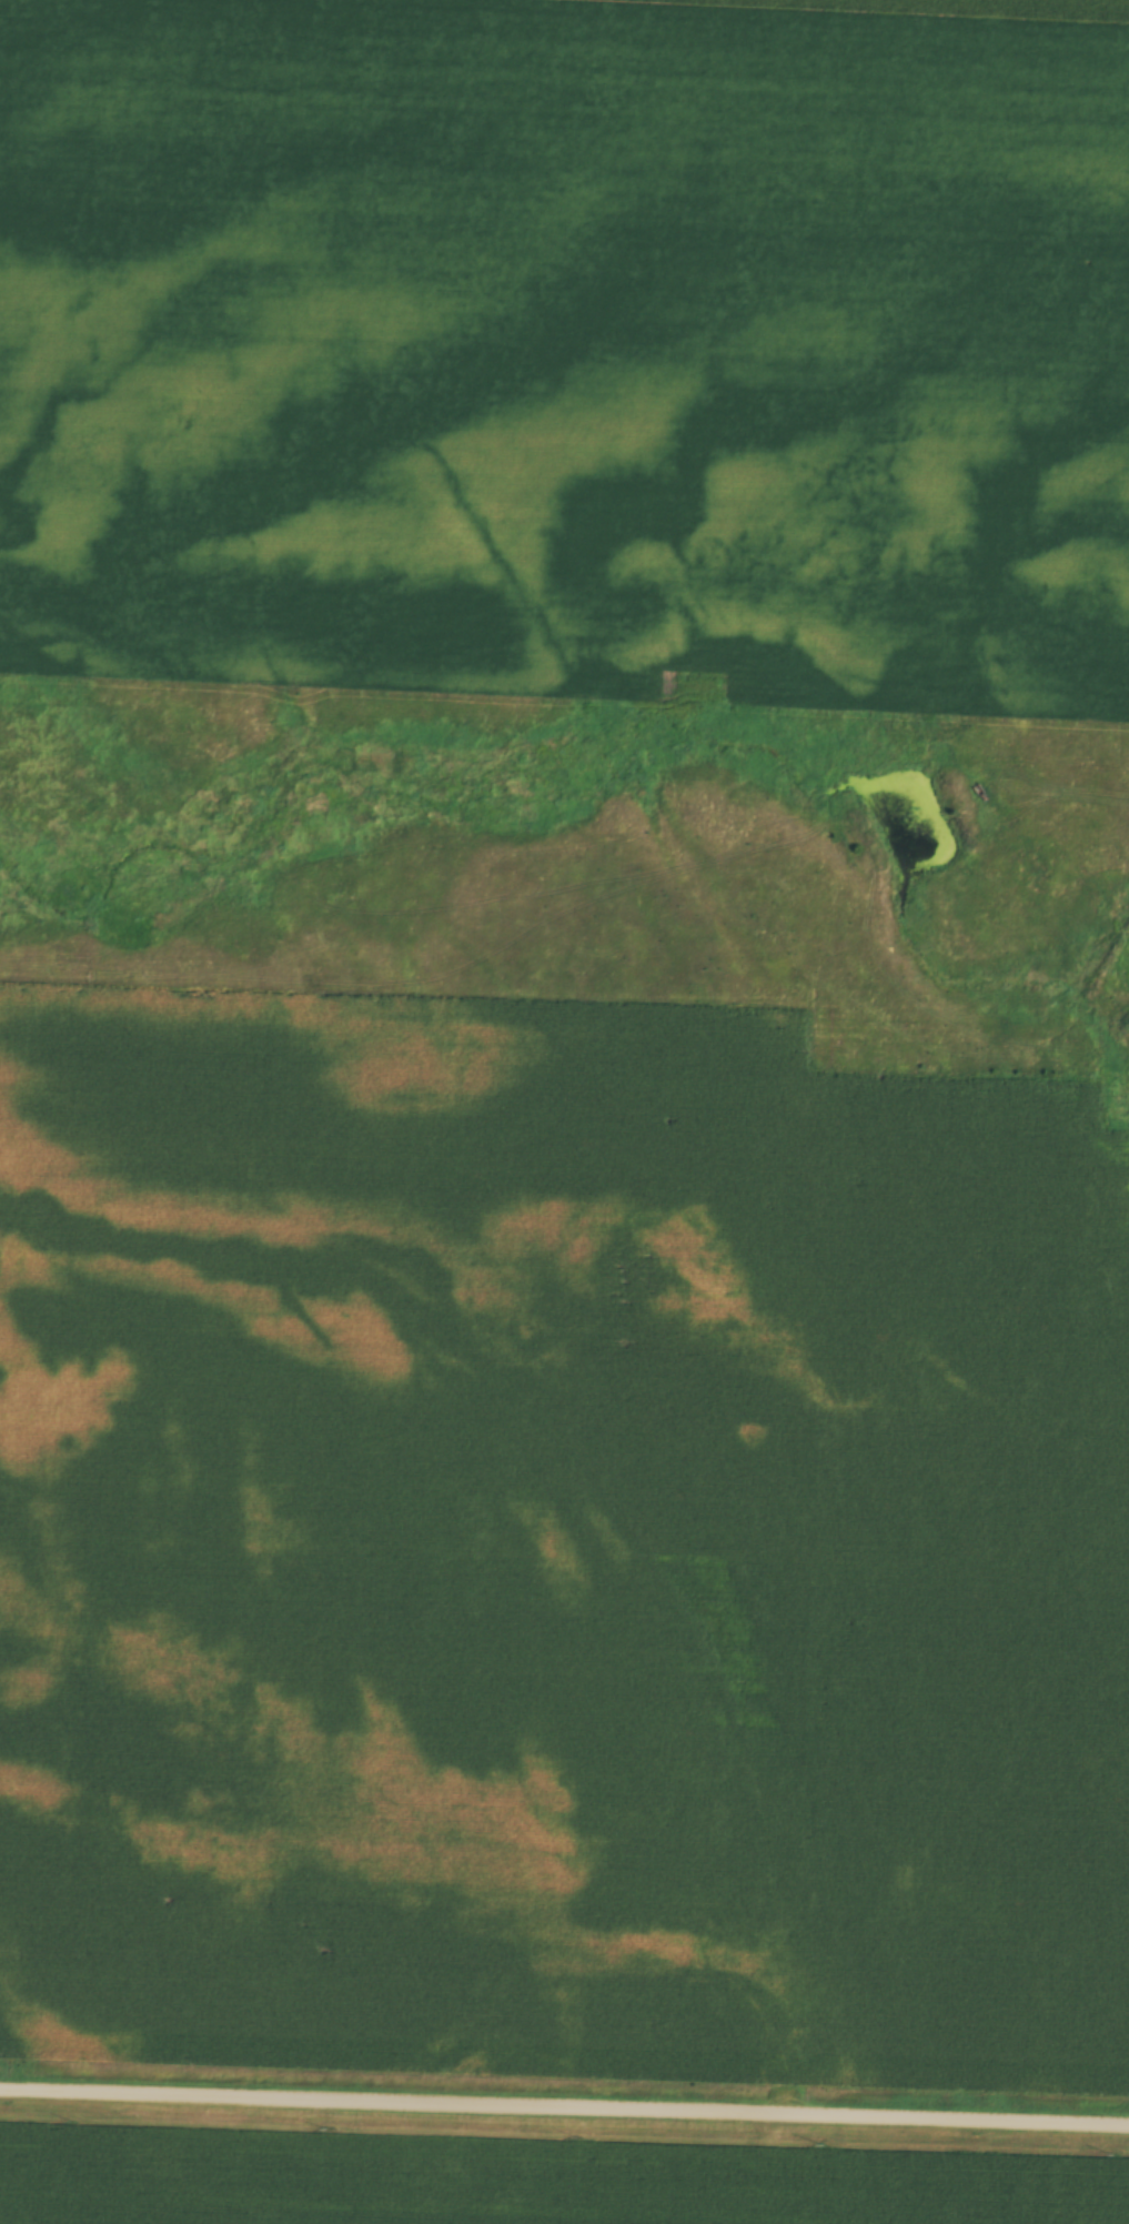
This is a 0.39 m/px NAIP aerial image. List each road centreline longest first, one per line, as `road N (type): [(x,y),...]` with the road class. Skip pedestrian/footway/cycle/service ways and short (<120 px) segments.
road 1 (residential): [(1128,2123),(0,2087)]

